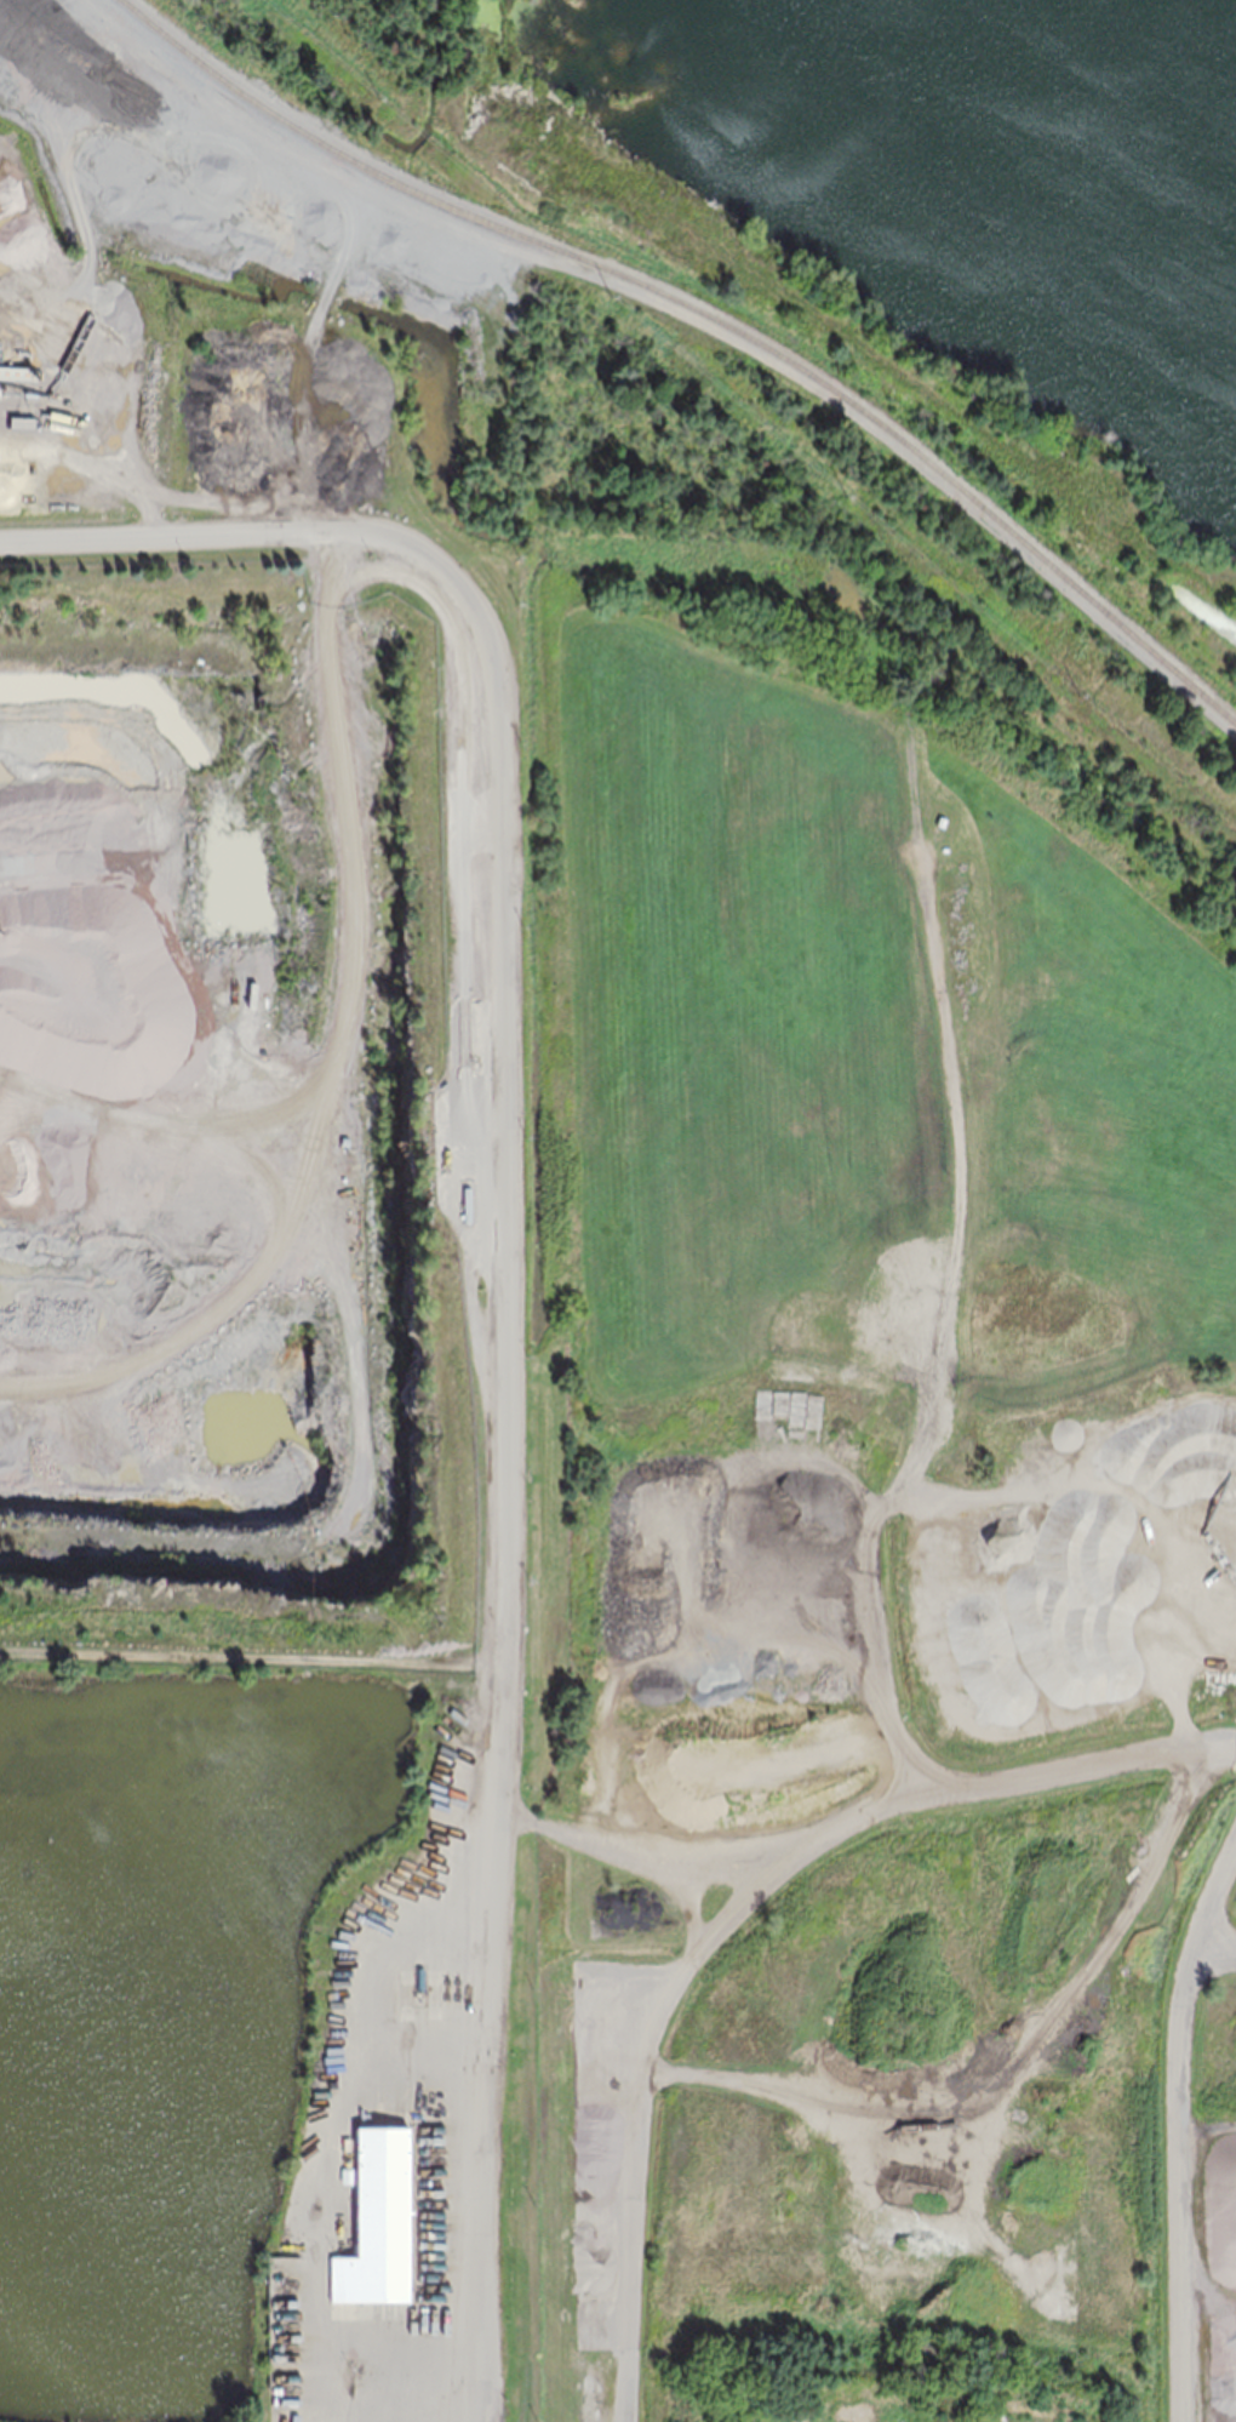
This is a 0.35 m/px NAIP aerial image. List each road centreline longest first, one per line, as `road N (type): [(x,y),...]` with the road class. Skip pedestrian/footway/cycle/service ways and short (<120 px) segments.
road 1 (residential): [(1179,2421),(1175,2045),(1200,1912),(1235,1834)]

